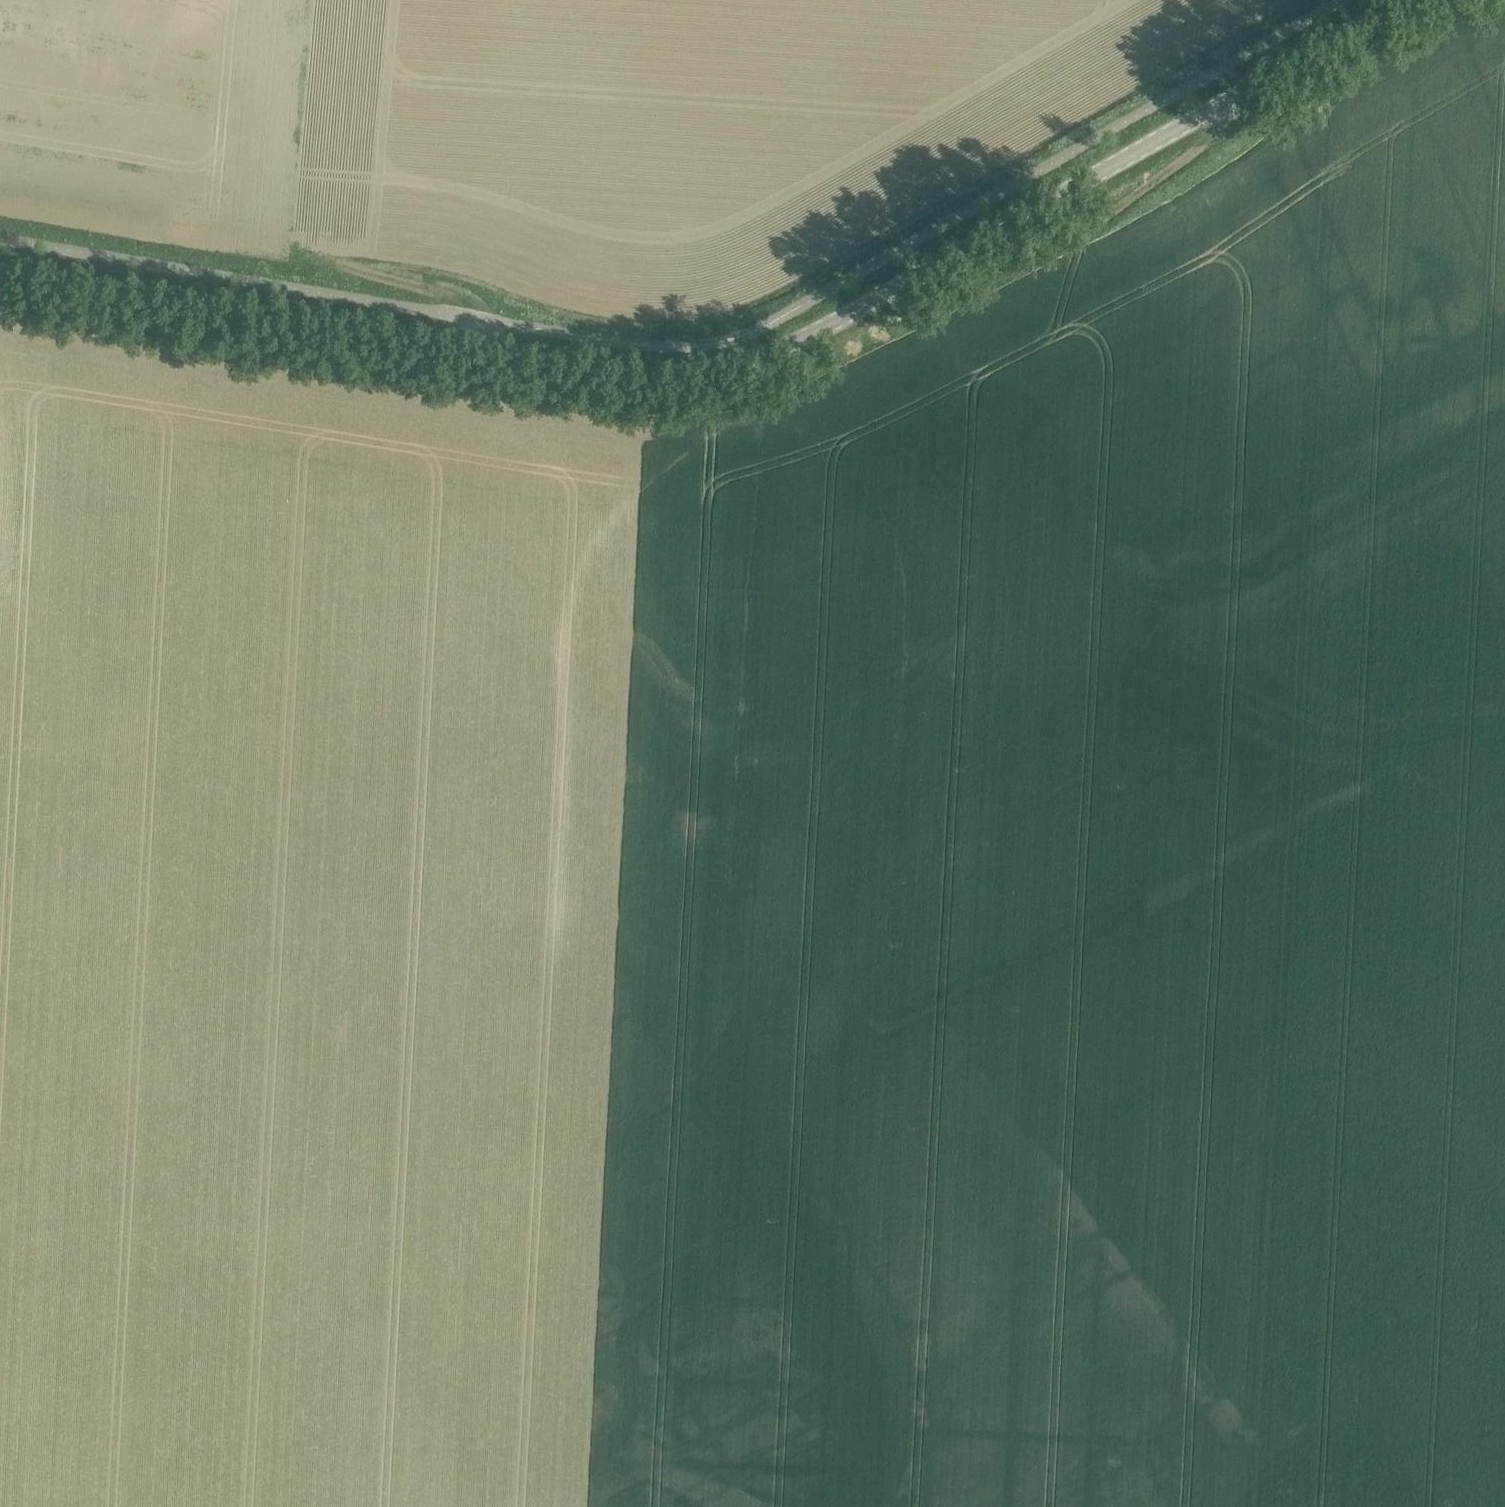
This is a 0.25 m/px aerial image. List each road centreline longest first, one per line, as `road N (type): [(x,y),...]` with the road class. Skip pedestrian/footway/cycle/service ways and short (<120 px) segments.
road 1 (tertiary): [(0,273),(605,374),(717,372),(807,339),(1407,0)]

